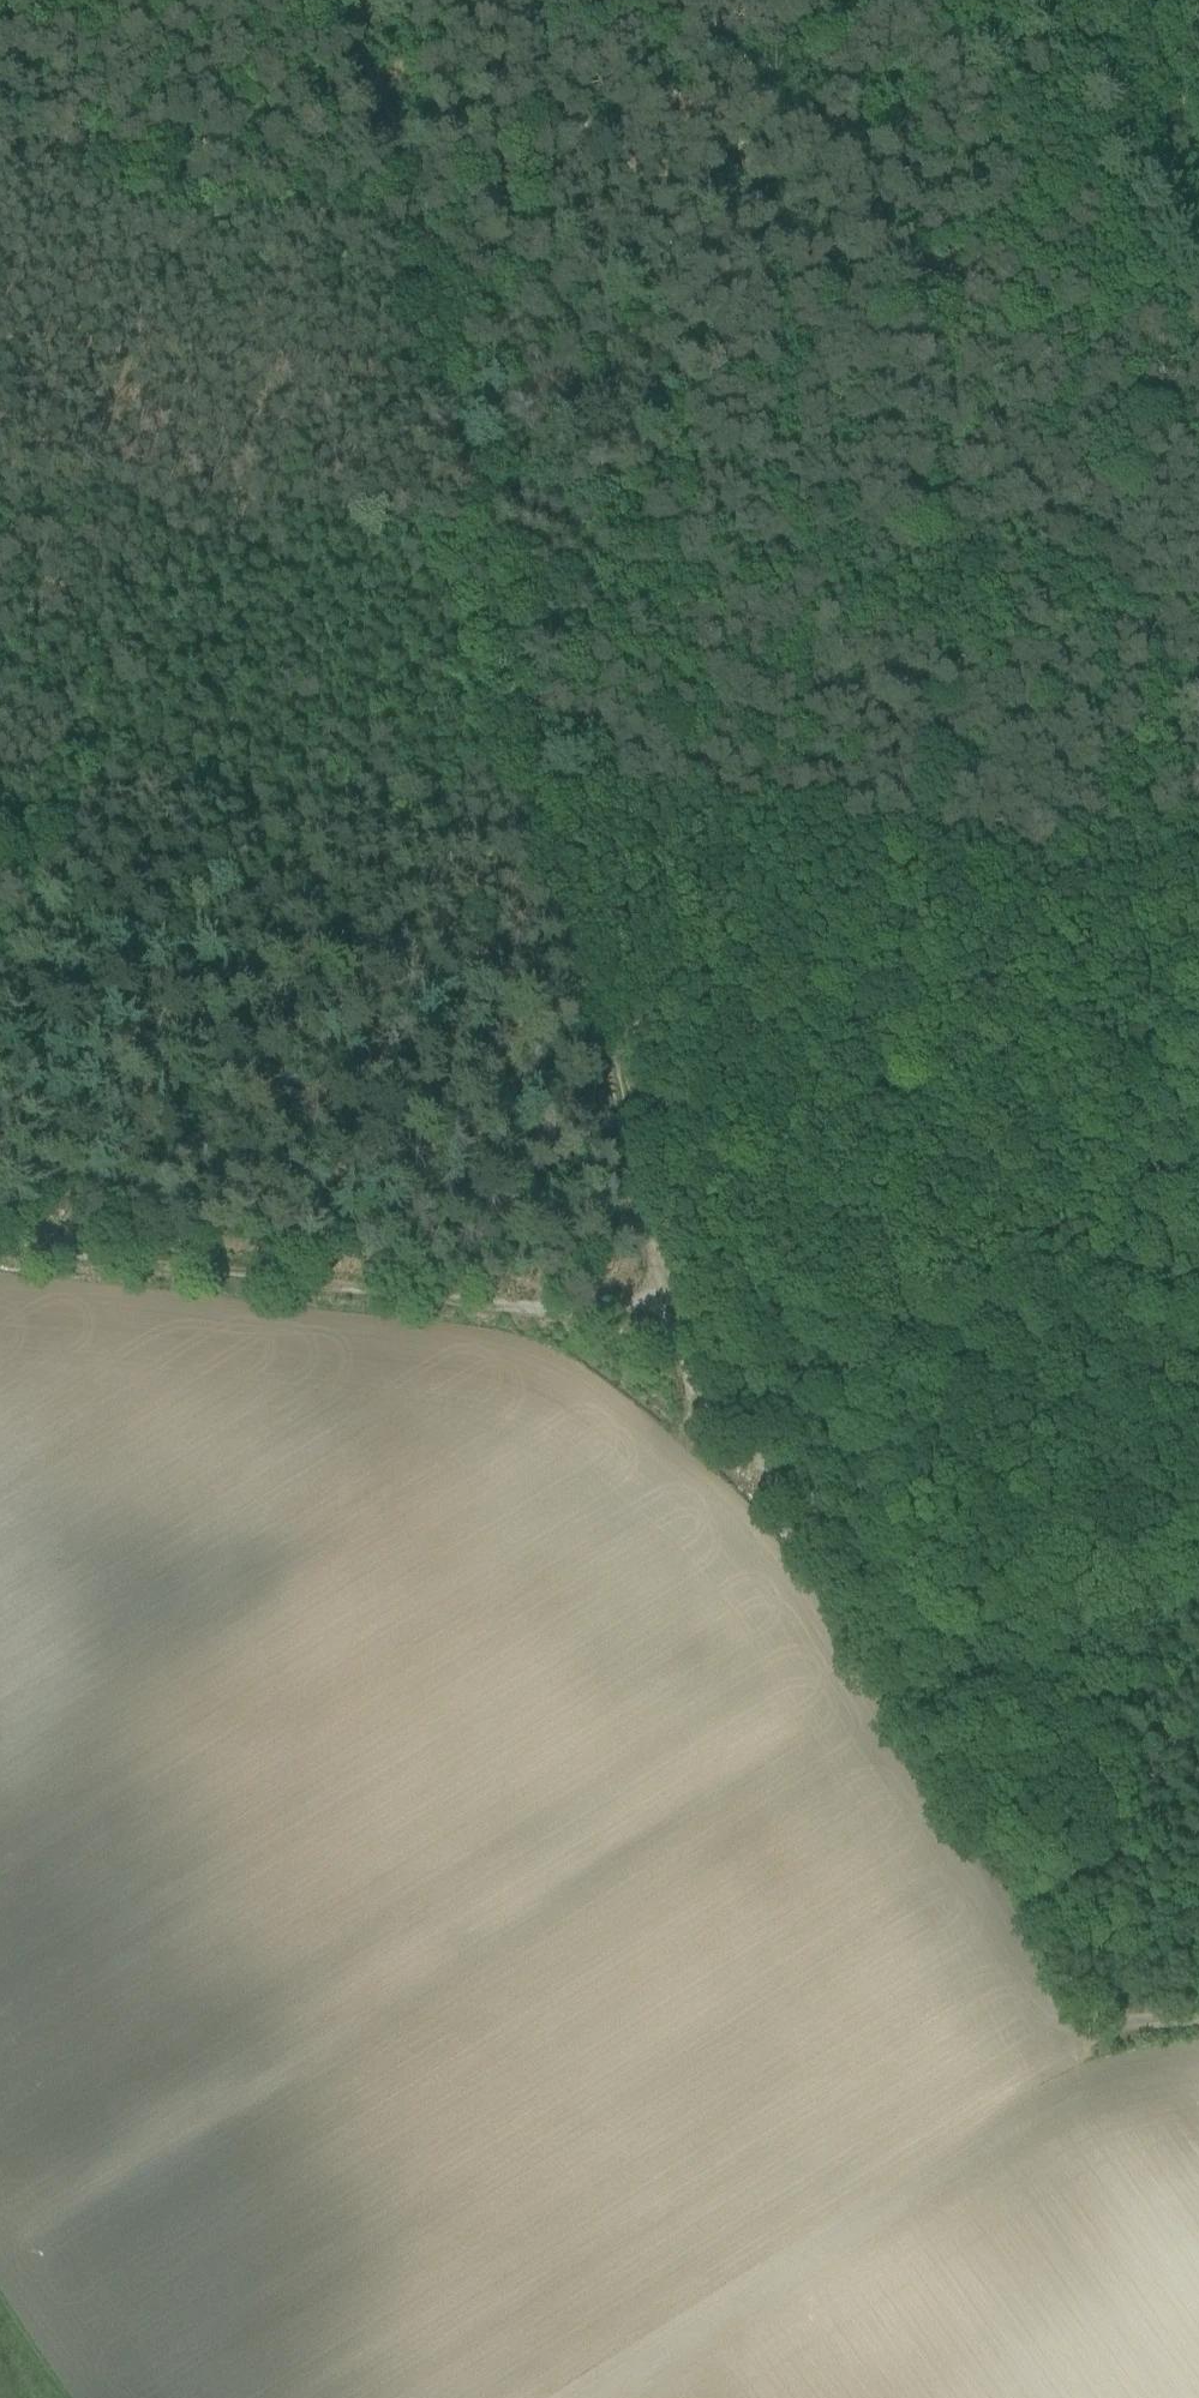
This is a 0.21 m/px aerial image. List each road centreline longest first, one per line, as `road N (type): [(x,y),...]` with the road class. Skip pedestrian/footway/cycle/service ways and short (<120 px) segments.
road 1 (track): [(667,1309),(502,610),(370,0)]
road 2 (track): [(1198,1516),(826,1542),(667,1309),(0,1225)]

